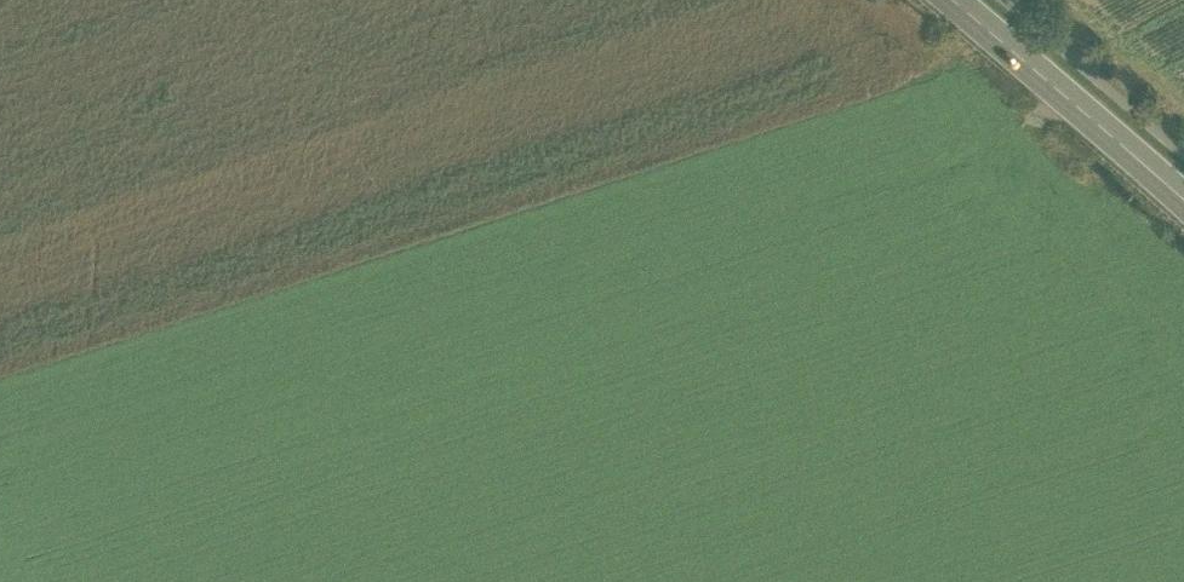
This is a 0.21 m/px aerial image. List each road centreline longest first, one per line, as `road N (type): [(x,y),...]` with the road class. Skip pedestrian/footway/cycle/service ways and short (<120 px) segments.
road 1 (primary): [(1183,203),(954,0)]

